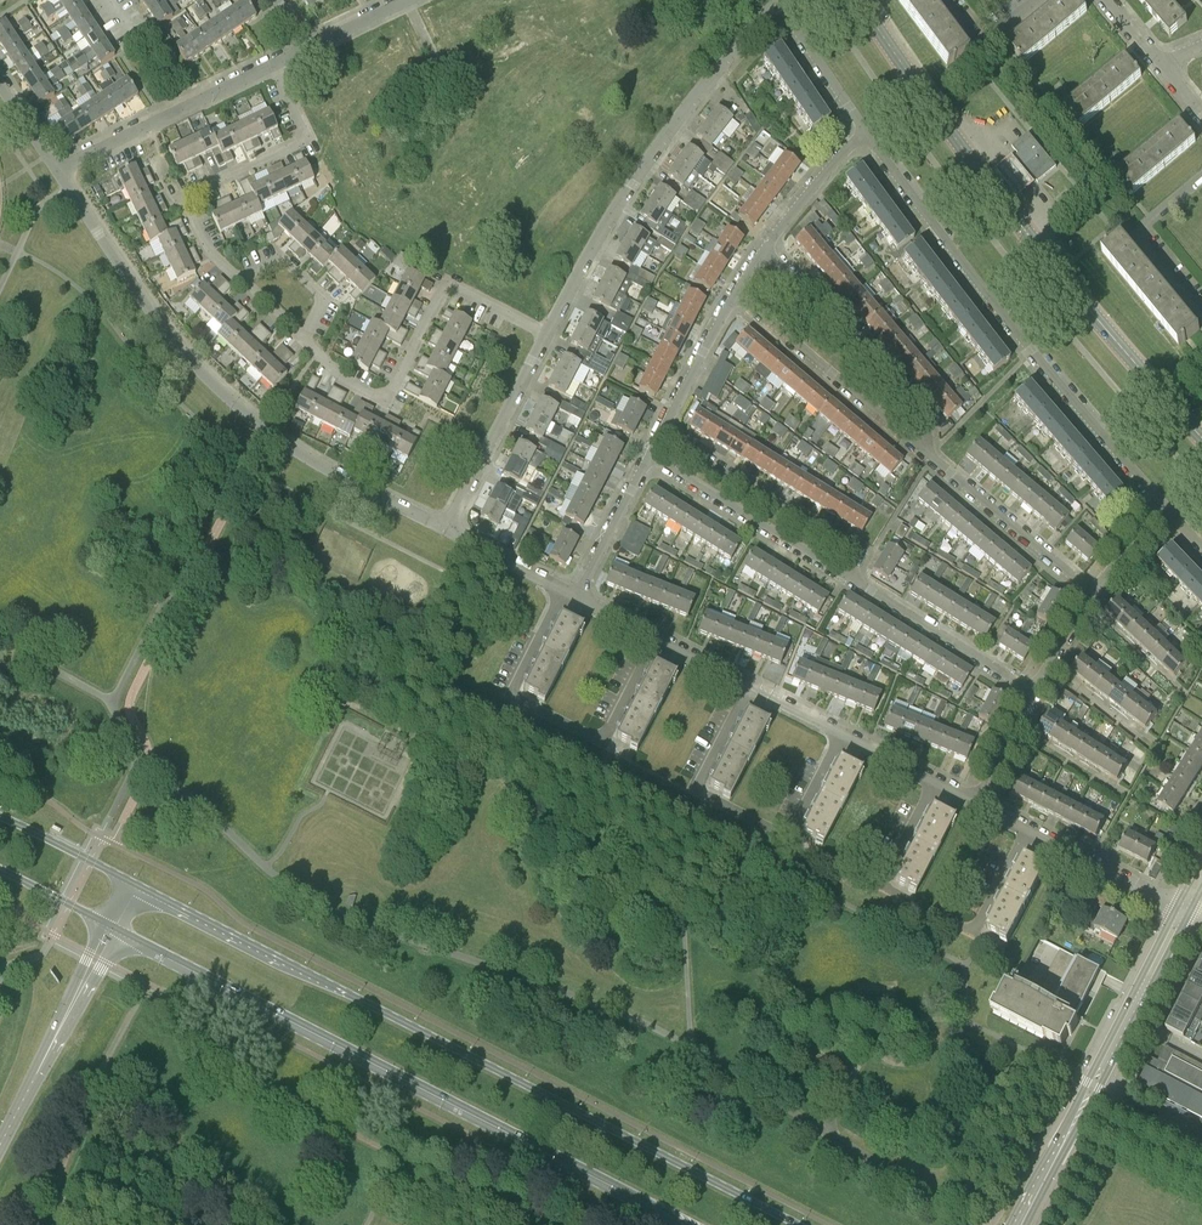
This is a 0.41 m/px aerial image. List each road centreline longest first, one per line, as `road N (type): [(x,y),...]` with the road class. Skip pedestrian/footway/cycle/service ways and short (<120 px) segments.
road 1 (primary): [(798,1224),(136,885)]
road 2 (primary): [(114,926),(684,1224)]
road 3 (tertiary): [(1201,436),(1058,272),(860,0)]
road 4 (residential): [(447,529),(311,459),(221,393),(139,296),(57,170)]
road 5 (residential): [(862,126),(1058,385),(1166,509)]
road 6 (residential): [(546,334),(663,139),(778,6)]
road 7 (residential): [(546,334),(447,286),(384,402),(356,389),(305,340)]
road 8 (residential): [(241,282),(206,248),(183,197),(310,140),(275,66)]
road 9 (residential): [(1023,825),(981,909),(963,923),(891,887),(885,866),(933,776)]
road 10 (residential): [(648,631),(596,731),(515,695),(562,587)]
road 11 (tertiary): [(1056,1155),(1184,910)]
road 12 (residential): [(771,240),(918,416),(919,451)]
road 13 (unclassified): [(0,1145),(114,926)]
road 14 (residential): [(840,572),(840,532),(663,427)]
road 15 (residential): [(919,451),(735,292)]
road 16 (residential): [(57,170),(275,66)]
road 17 (residential): [(840,572),(1032,690)]
road 18 (residential): [(647,458),(840,572)]
road 19 (residential): [(1093,592),(919,451)]
road 20 (residential): [(447,529),(546,334)]
road 21 (residential): [(778,827),(694,783),(743,679)]
road 22 (residential): [(1023,825),(1184,910)]
road 23 (residential): [(1201,179),(1139,231),(1201,306)]
road 24 (residential): [(580,596),(647,458)]
road 25 (residential): [(663,427),(735,292)]
road 26 (primary): [(136,885),(0,816)]
road 27 (residential): [(305,340),(325,299),(285,260),(241,282)]
road 28 (residential): [(778,6),(862,126)]
road 29 (residential): [(771,240),(862,126)]
road 30 (residential): [(562,587),(447,529)]
road 31 (primary): [(0,867),(114,926)]
road 32 (residential): [(976,799),(1032,690)]

